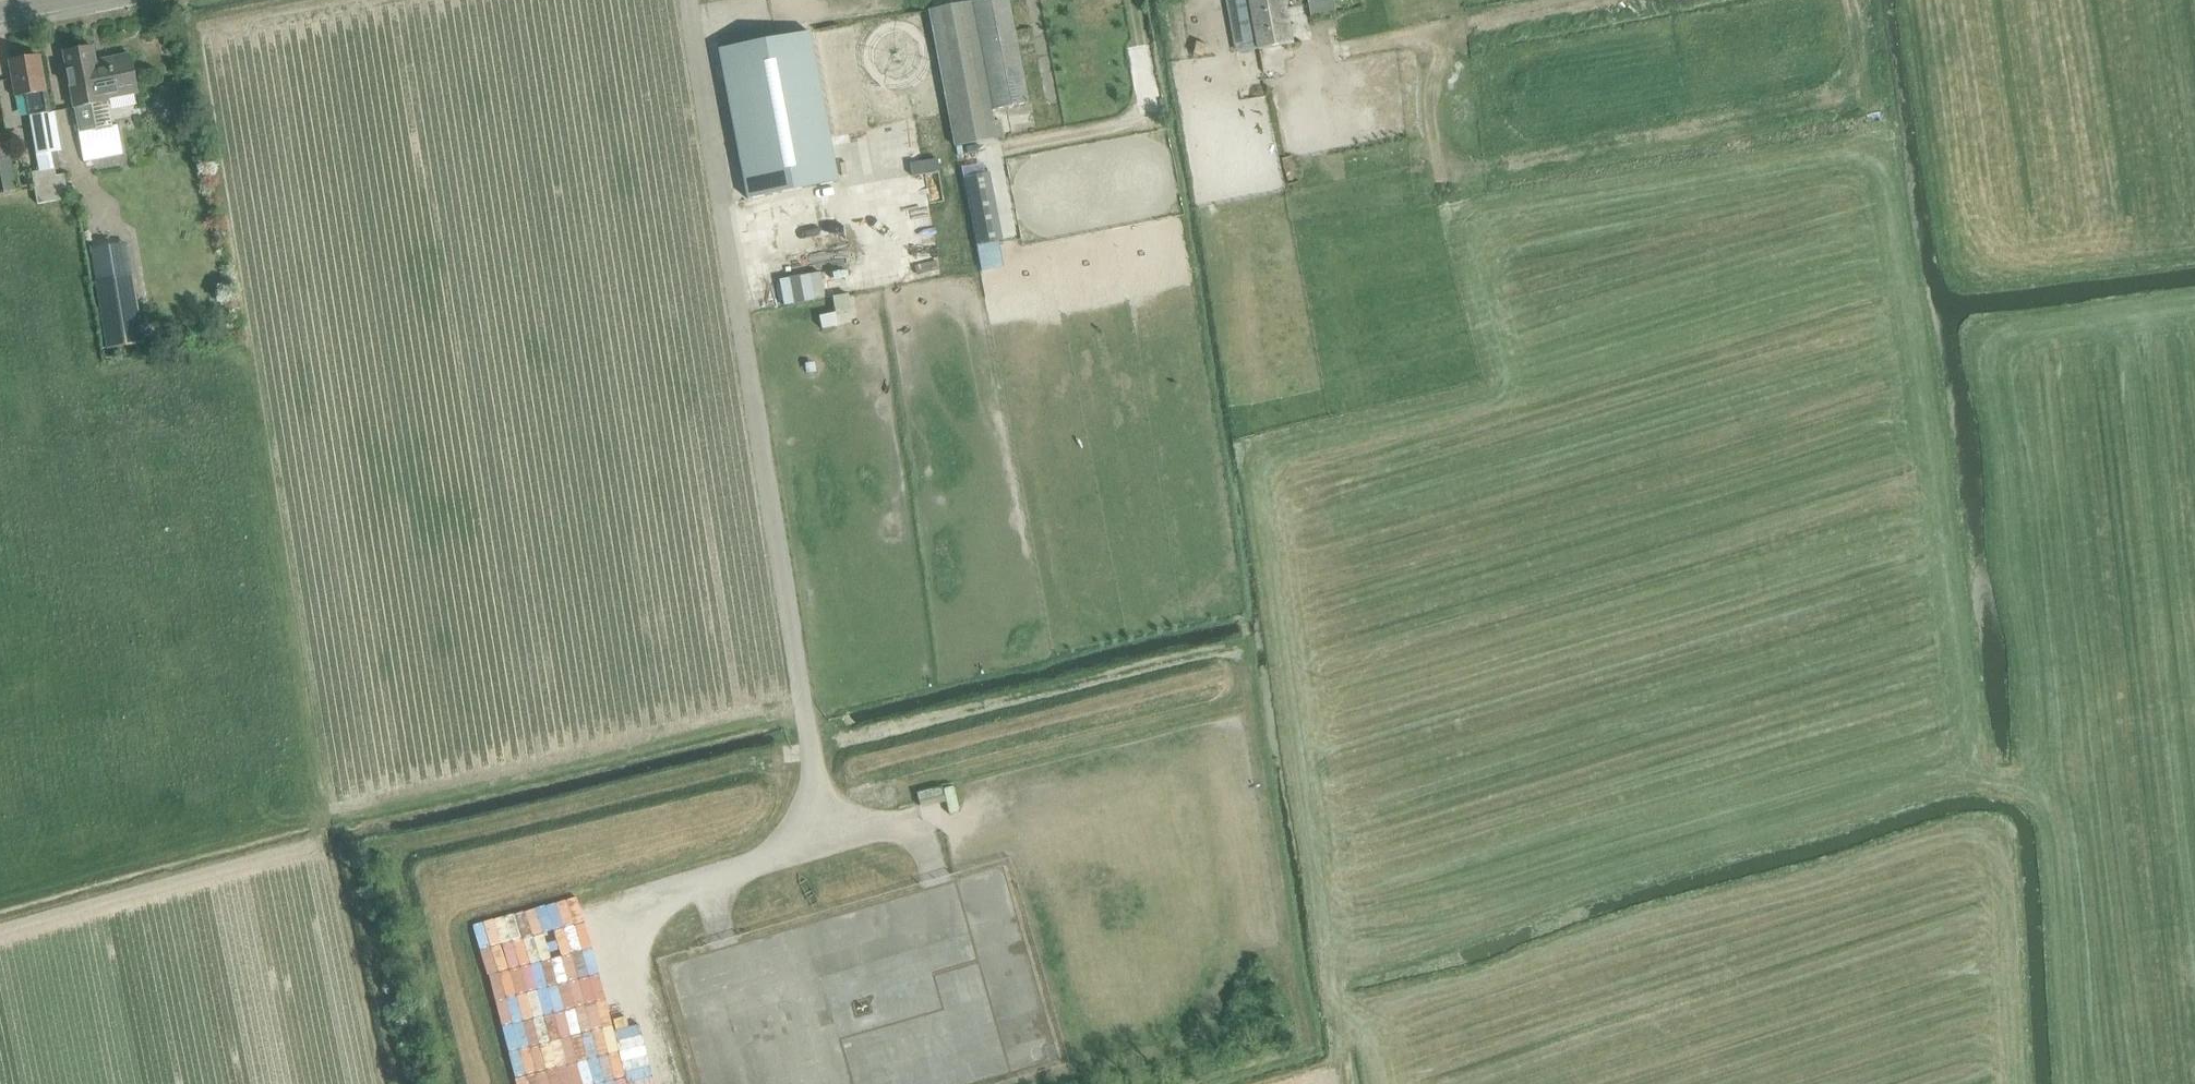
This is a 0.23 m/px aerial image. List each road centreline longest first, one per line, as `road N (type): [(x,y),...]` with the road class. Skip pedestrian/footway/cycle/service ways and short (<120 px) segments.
road 1 (track): [(1466,27),(1612,0)]
road 2 (track): [(1338,970),(1347,1006),(1376,1025),(1384,1083)]

